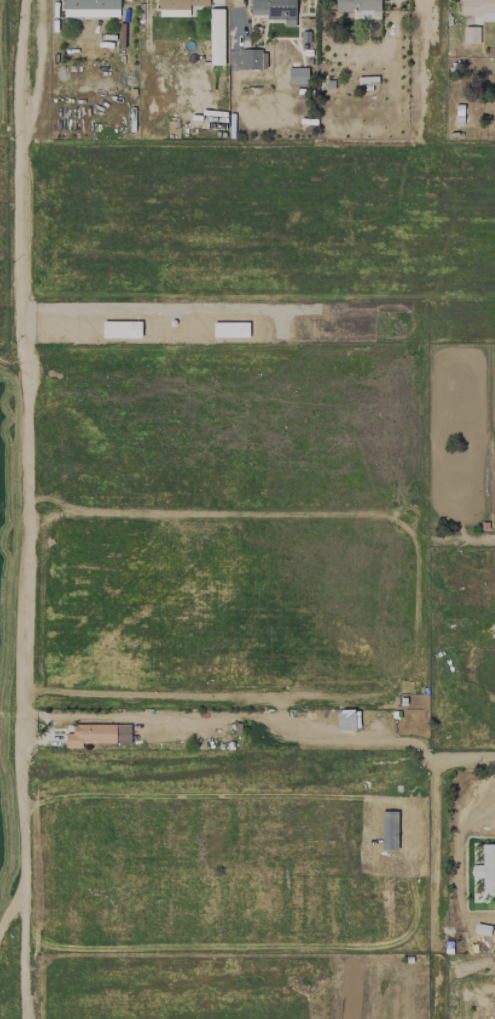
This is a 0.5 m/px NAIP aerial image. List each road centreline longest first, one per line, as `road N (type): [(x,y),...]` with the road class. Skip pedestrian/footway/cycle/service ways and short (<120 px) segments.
road 1 (residential): [(23,0),(22,1018)]
road 2 (residential): [(436,1018),(437,761)]
road 3 (residential): [(429,130),(428,0)]

